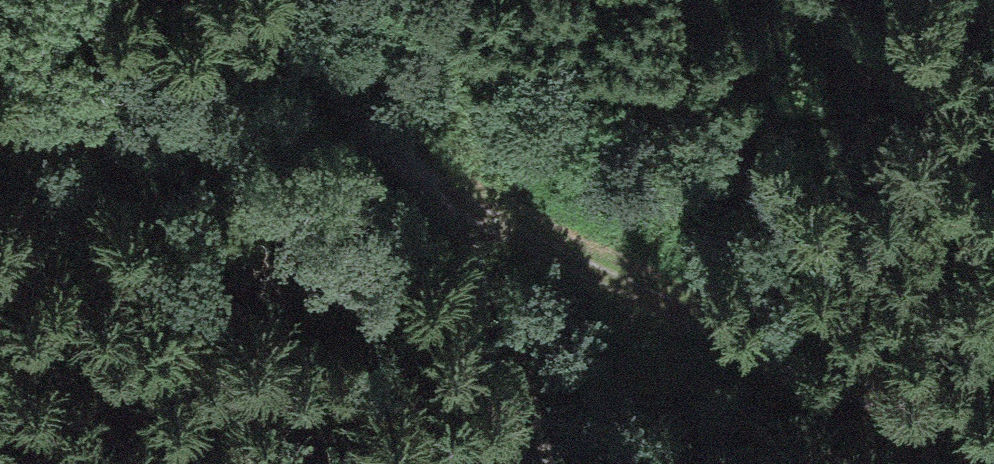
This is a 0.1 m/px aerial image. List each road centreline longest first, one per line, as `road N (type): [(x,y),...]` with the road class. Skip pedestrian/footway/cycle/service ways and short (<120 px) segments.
road 1 (track): [(229,0),(350,115),(528,244),(993,450)]
road 2 (track): [(401,155),(492,321),(546,463)]

